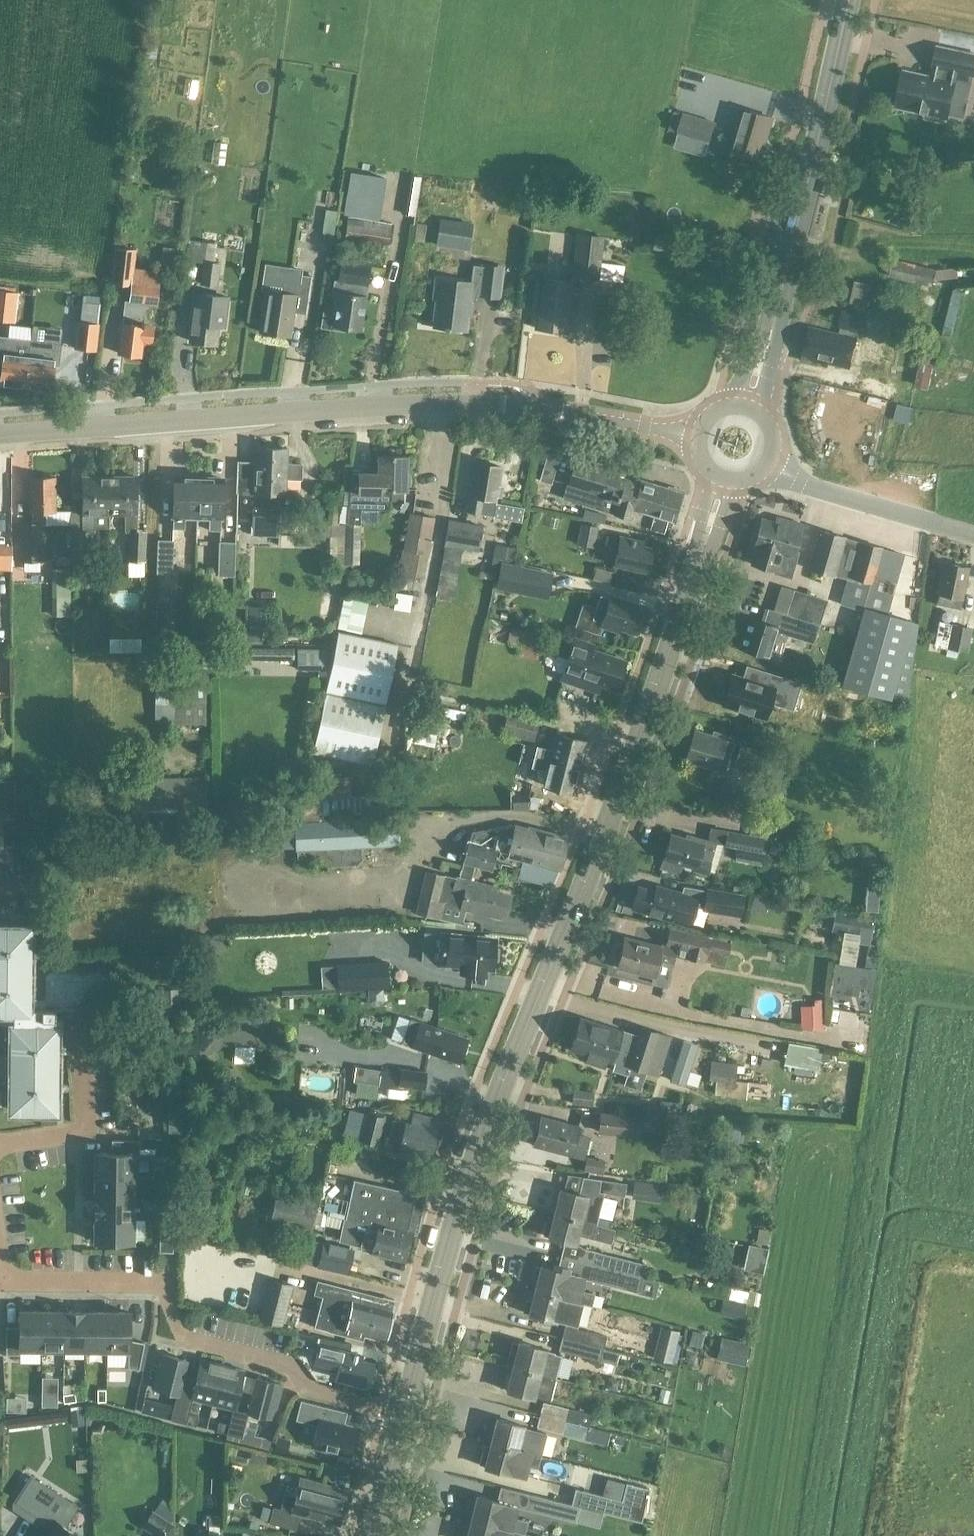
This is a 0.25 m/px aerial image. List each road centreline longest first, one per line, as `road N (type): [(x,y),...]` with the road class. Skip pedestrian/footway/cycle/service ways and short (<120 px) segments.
road 1 (secondary): [(404,1419),(464,1192),(613,810),(696,568)]
road 2 (tertiary): [(696,434),(452,403),(0,434)]
road 3 (secondary): [(773,326),(849,0)]
road 4 (residential): [(404,1419),(313,1394),(298,1366),(187,1341)]
road 5 (tertiary): [(973,536),(806,485),(771,464)]
road 6 (residential): [(0,1275),(1,1285),(164,1287),(175,1313)]
road 7 (residential): [(0,1146),(78,1137),(75,1031)]
road 8 (secondary): [(374,1535),(404,1419)]

